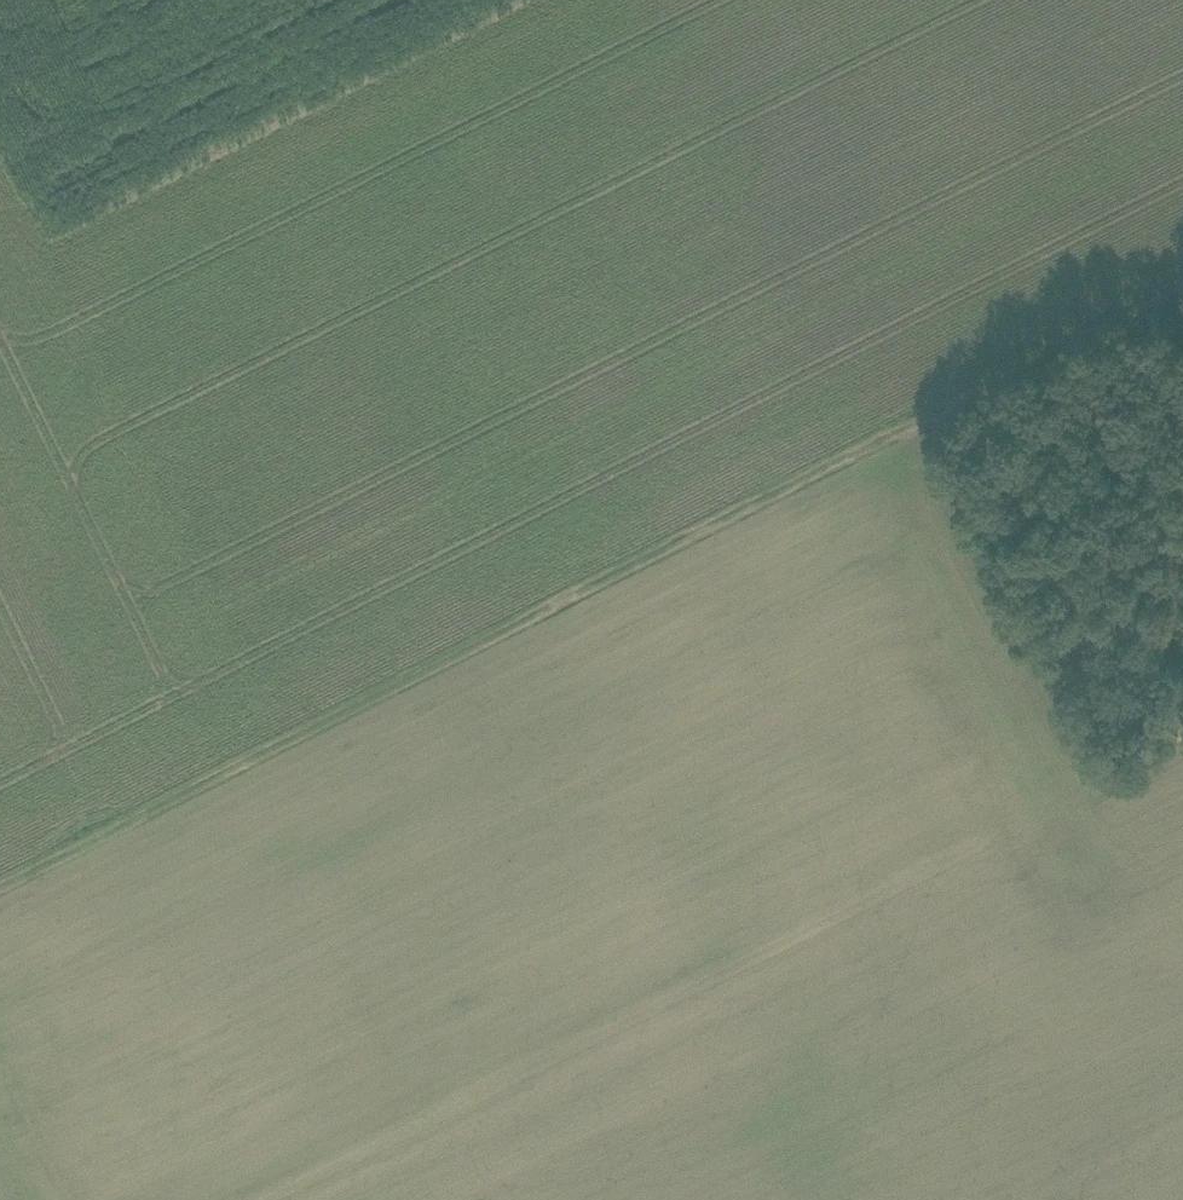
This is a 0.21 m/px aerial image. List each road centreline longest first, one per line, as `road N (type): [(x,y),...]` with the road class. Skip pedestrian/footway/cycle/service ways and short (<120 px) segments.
road 1 (track): [(1182,264),(0,868)]

